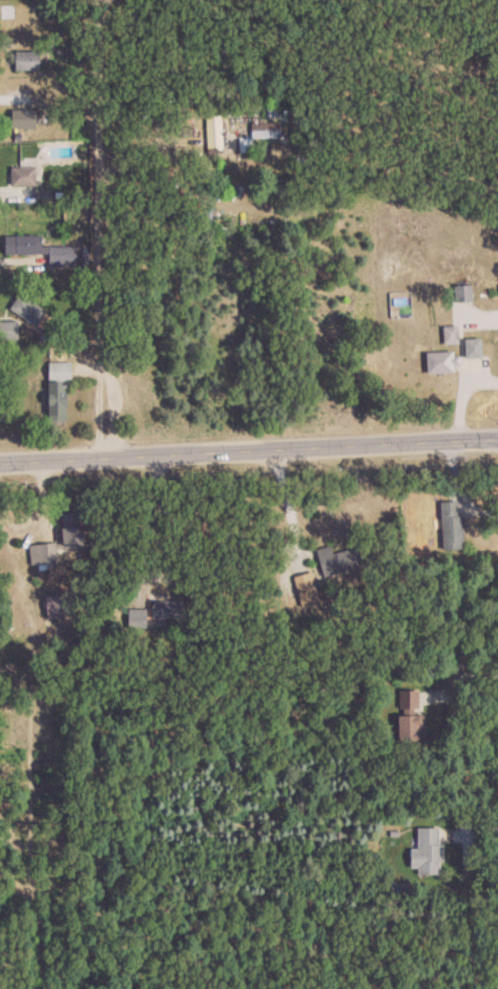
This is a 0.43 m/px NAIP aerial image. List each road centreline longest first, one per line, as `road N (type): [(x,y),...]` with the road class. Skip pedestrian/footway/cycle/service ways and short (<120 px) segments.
road 1 (residential): [(0,465),(497,444)]
road 2 (residential): [(110,466),(97,415),(89,171),(98,0)]

